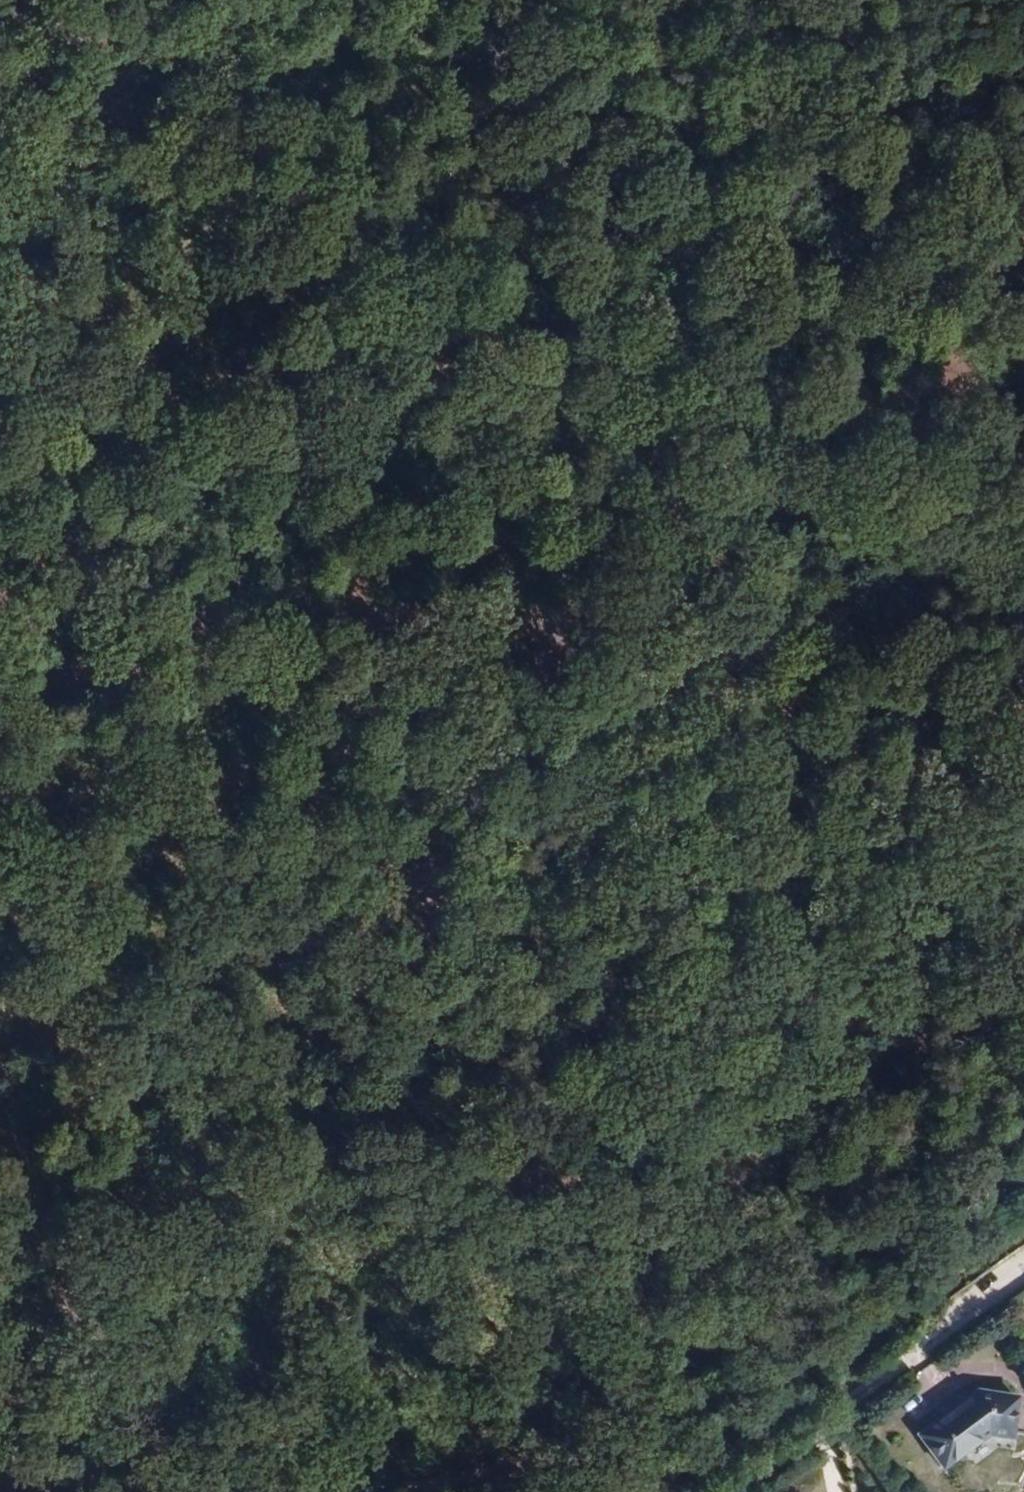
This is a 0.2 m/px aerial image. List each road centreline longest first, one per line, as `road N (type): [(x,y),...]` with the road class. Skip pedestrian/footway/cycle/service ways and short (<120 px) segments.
road 1 (track): [(669,1491),(874,1325),(1023,1223)]
road 2 (residential): [(834,1413),(1023,1278)]

